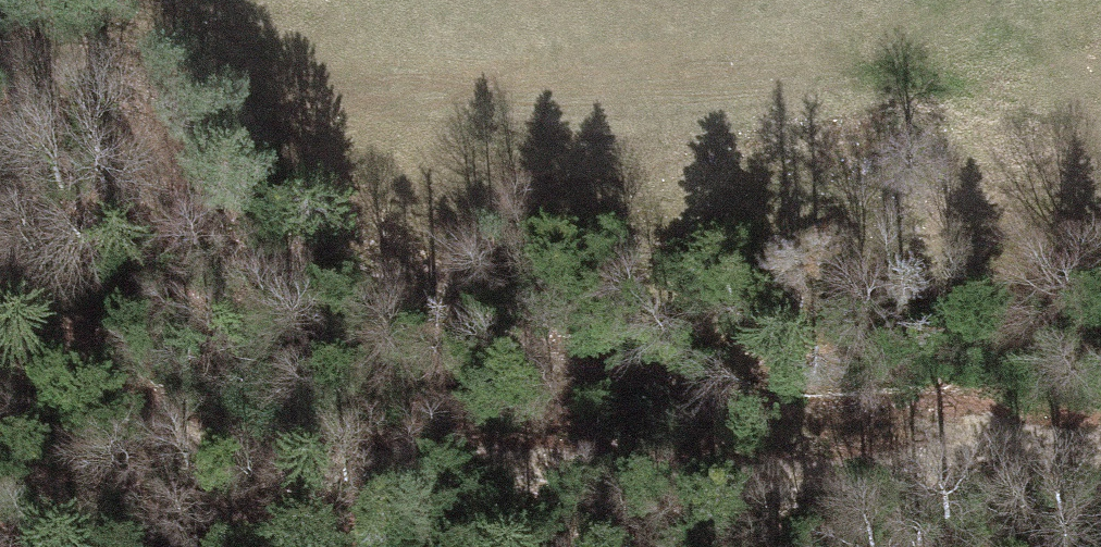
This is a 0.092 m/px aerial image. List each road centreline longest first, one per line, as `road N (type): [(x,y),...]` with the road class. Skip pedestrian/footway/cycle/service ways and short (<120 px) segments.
road 1 (track): [(0,320),(165,427),(221,449),(325,462),(790,474),(1100,450)]
road 2 (track): [(1015,456),(665,381),(229,246),(181,208),(31,0)]

